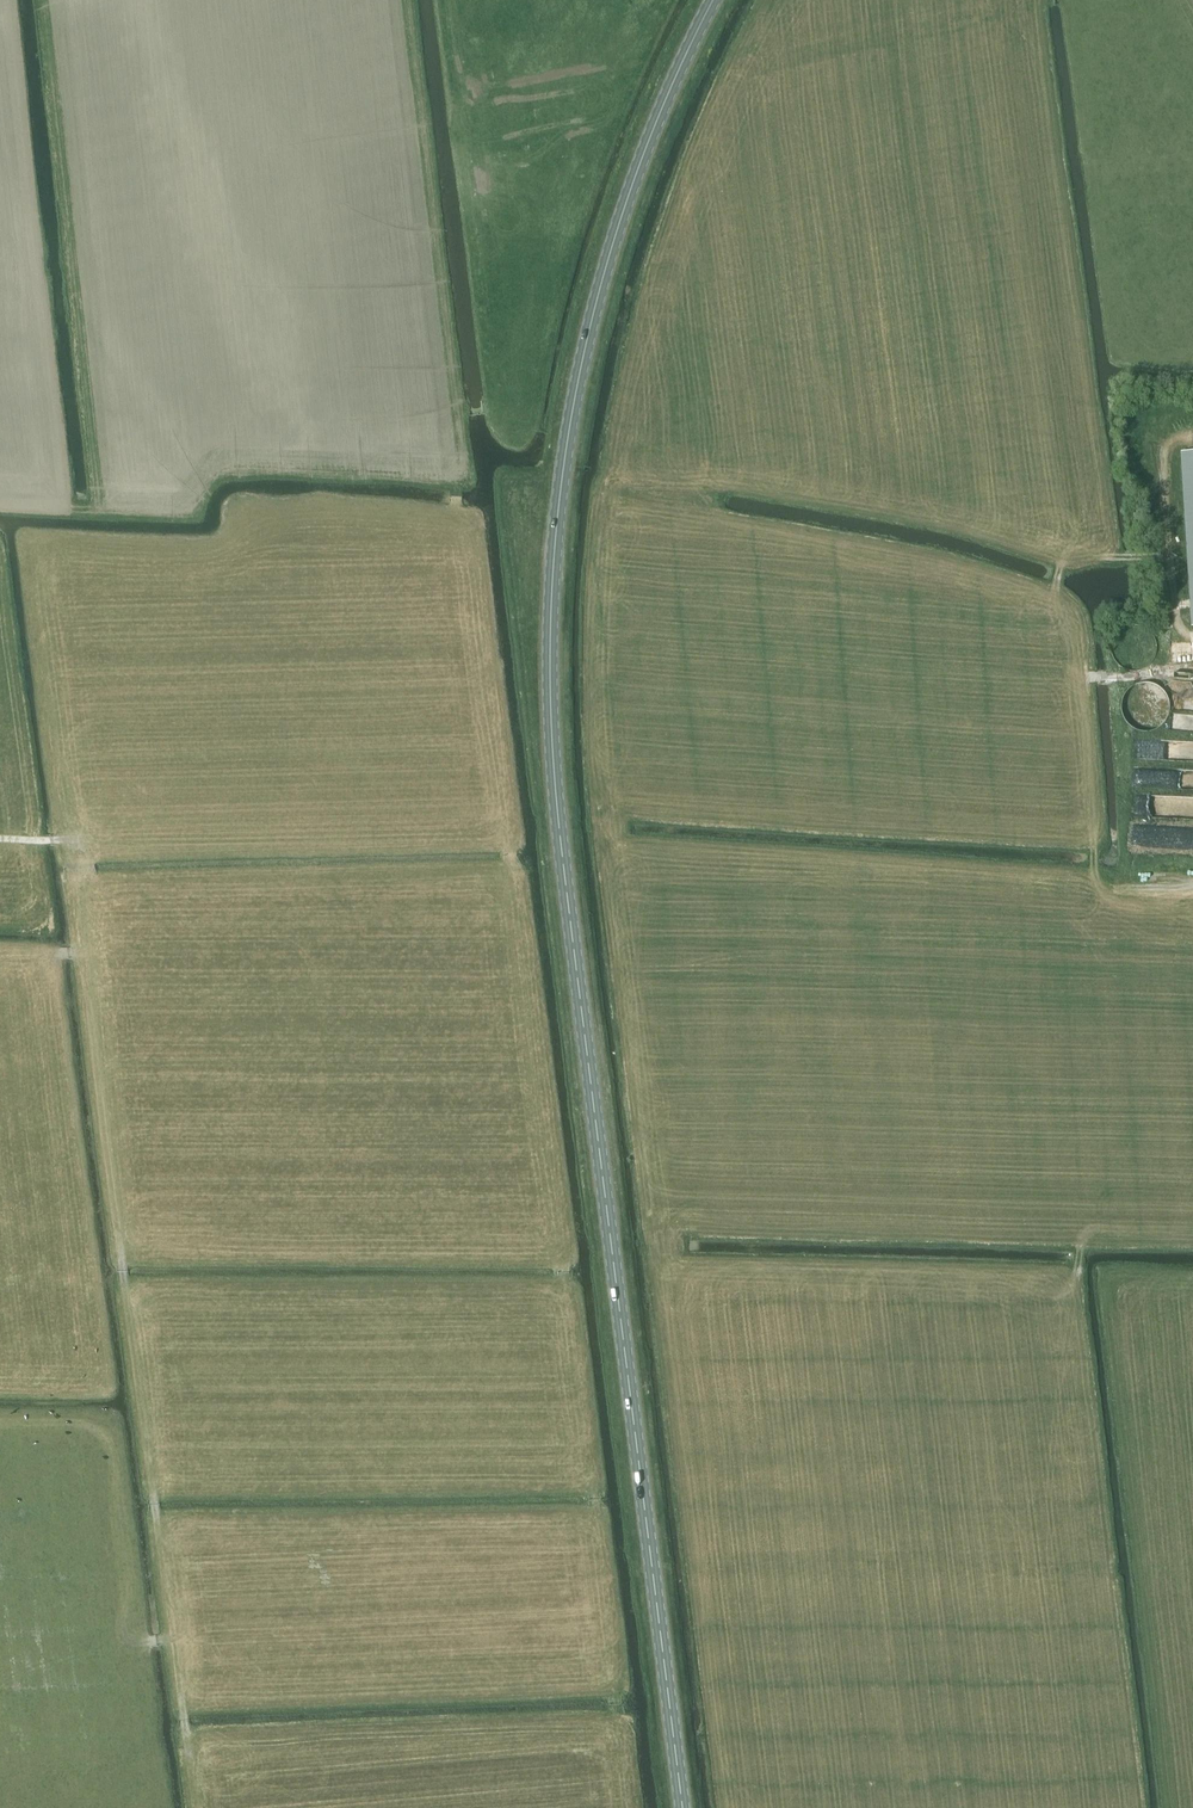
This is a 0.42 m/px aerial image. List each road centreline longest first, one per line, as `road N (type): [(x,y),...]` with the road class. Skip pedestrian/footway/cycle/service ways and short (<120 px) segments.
road 1 (primary): [(713,0),(640,161),(593,313),(564,464),(551,618),(559,826),(682,1807)]

